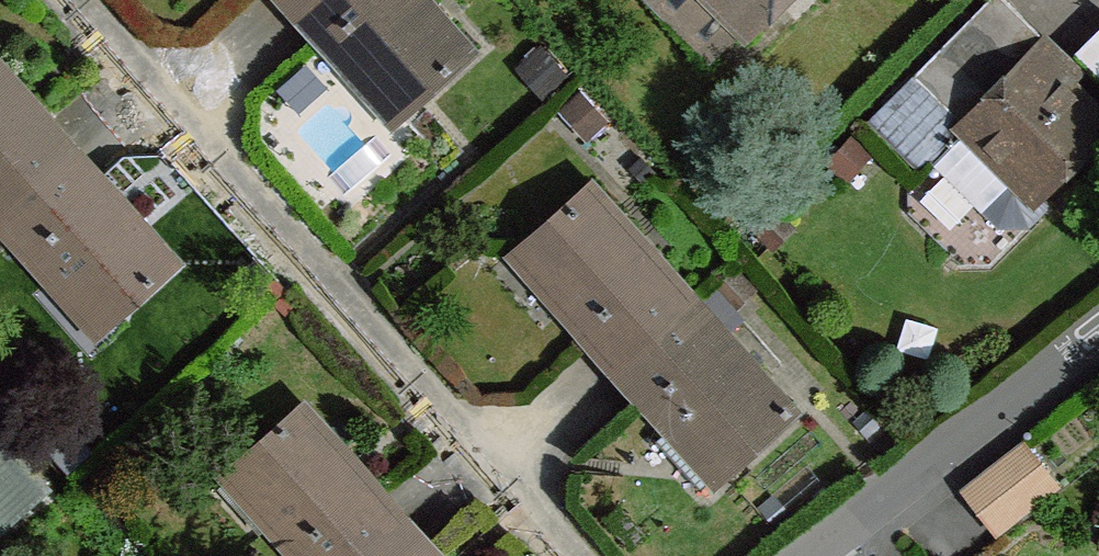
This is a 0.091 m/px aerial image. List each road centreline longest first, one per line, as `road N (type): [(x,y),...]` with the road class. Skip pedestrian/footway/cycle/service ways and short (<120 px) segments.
road 1 (residential): [(74,0),(571,555)]
road 2 (residential): [(813,555),(1098,338)]

